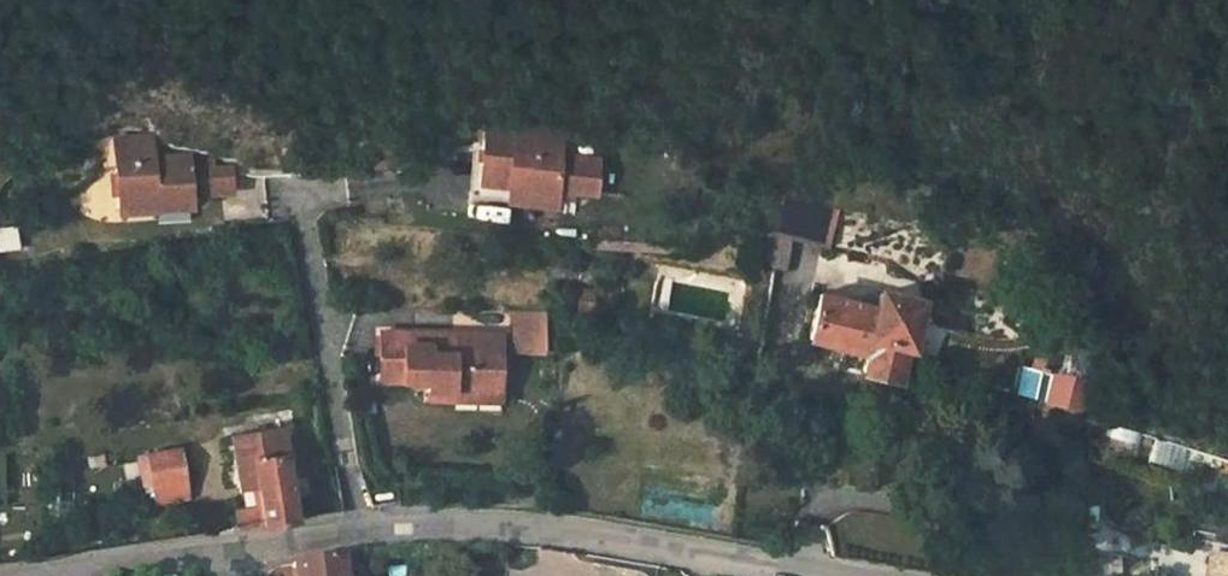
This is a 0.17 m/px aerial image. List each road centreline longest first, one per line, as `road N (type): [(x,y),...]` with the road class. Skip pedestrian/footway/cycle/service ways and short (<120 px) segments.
road 1 (unclassified): [(236,556),(403,525),(527,530),(814,575)]
road 2 (unclassified): [(106,575),(236,556)]

